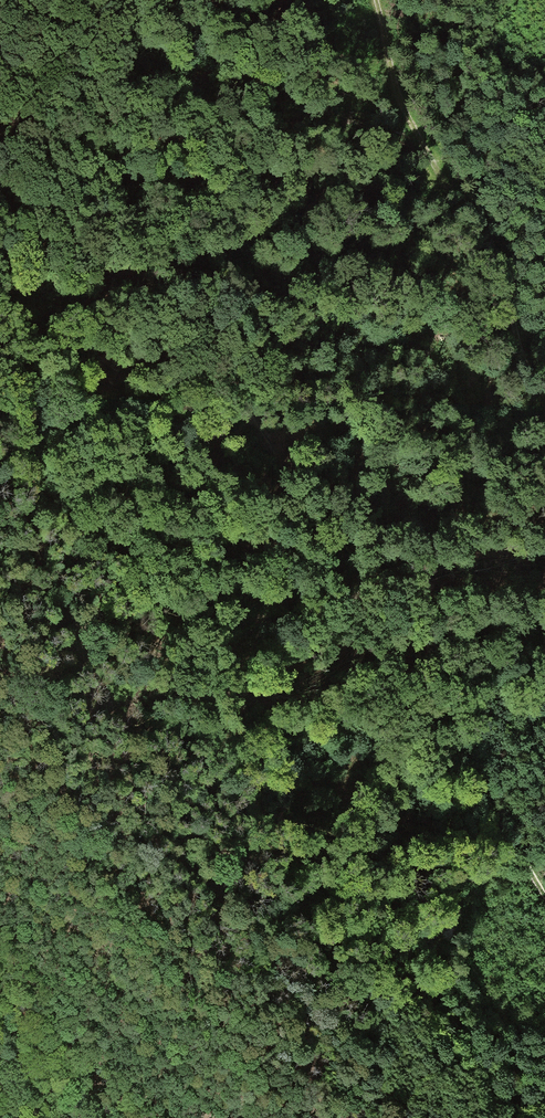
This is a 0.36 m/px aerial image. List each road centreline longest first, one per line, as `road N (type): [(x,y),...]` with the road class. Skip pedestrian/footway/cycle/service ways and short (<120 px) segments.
road 1 (track): [(544,896),(438,718),(306,547),(286,485),(131,173),(65,54),(18,0)]
road 2 (track): [(293,247),(354,472),(398,837),(416,904),(544,1071)]
road 3 (track): [(544,406),(527,377),(502,272),(473,215),(413,132),(373,0)]
road 4 (track): [(164,463),(133,282),(131,173)]

